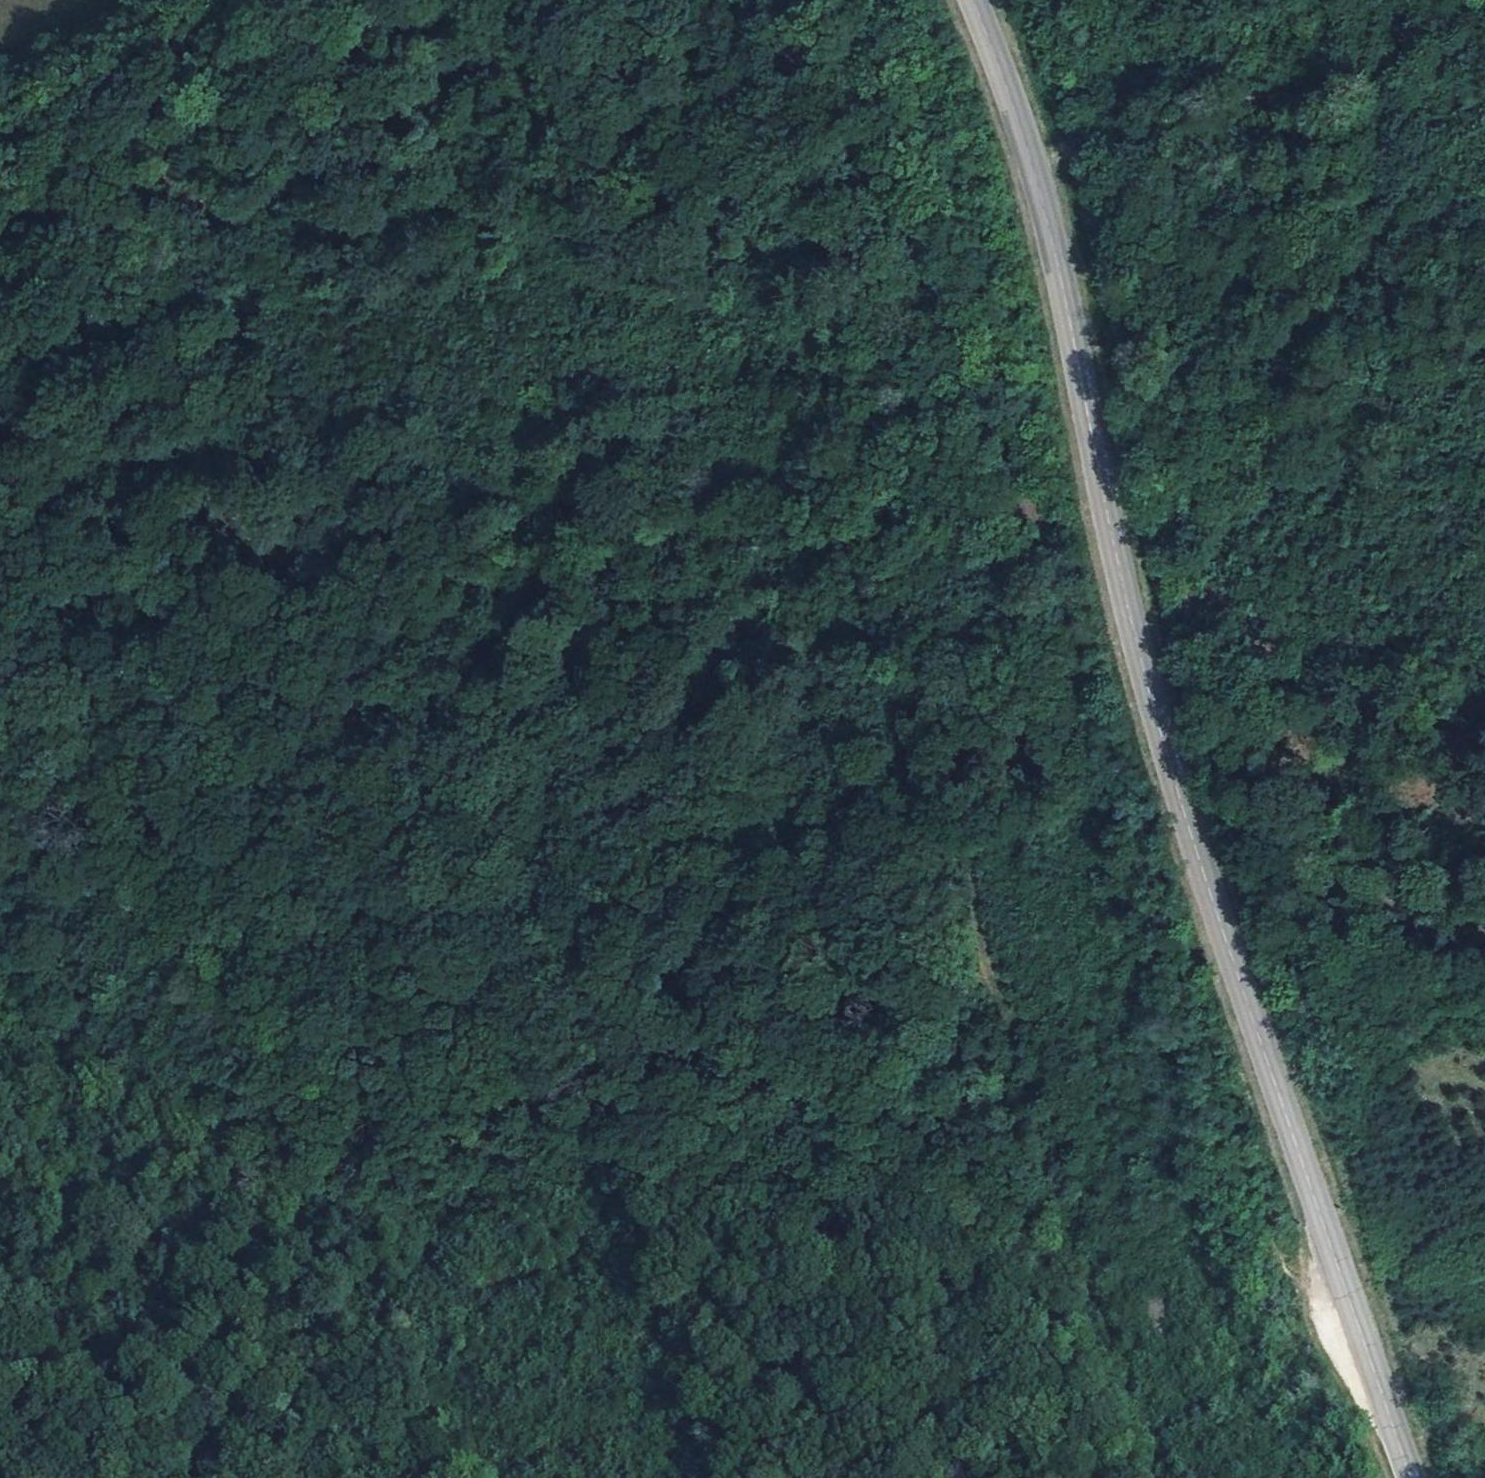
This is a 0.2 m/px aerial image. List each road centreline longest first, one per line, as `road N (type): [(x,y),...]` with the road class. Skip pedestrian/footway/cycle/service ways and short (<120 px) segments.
road 1 (unclassified): [(973,0),(1029,142),(1143,657),(1224,930),(1409,1477)]

